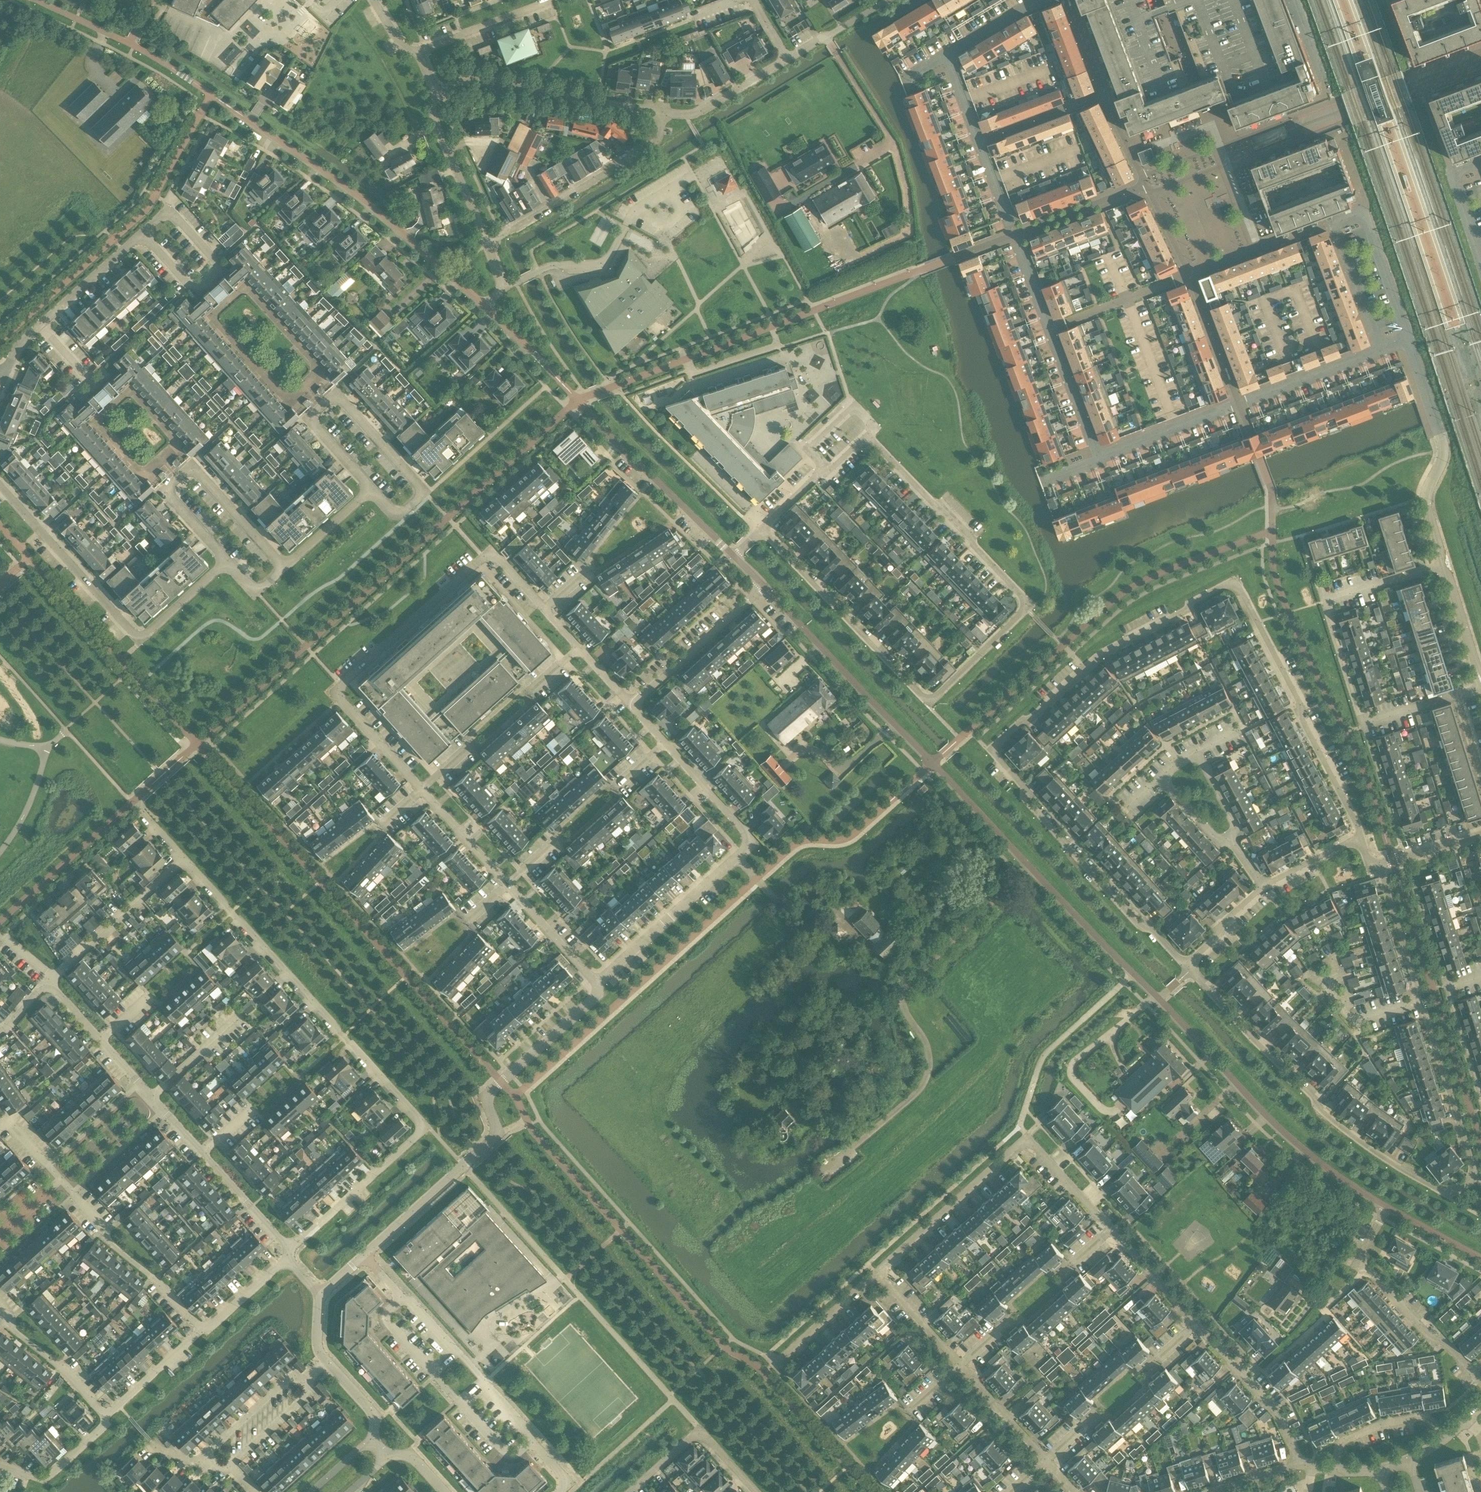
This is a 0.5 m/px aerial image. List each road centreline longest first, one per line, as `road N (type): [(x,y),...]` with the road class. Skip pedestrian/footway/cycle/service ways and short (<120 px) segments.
road 1 (residential): [(1480,1382),(1360,1259),(1388,1208),(1275,1125),(820,645)]
road 2 (residential): [(1186,965),(1026,800),(1026,789),(997,755),(998,743),(1021,721),(1103,656),(1221,586),(1239,589),(1361,836)]
road 3 (residential): [(597,984),(338,692),(492,553),(632,705)]
road 4 (residential): [(1381,864),(1473,1167),(1461,1190),(1445,1193),(1420,1180),(1338,1125),(1186,965)]
road 5 (residential): [(877,1273),(1020,1143),(1030,1143),(1276,1413),(1300,1464)]
road 6 (residential): [(183,859),(421,1123),(290,1248)]
road 7 (residential): [(762,530),(868,436),(940,503),(1025,606),(939,694),(919,693)]
road 8 (residential): [(597,984),(749,841),(632,705)]
road 9 (residential): [(364,1255),(491,1140),(492,1089),(597,996),(597,984)]
road 10 (residential): [(1457,694),(1363,723),(1323,601),(1446,564)]
road 11 (residential): [(488,308),(353,191),(225,104)]
road 12 (residential): [(0,482),(136,635),(226,562)]
road 13 (residential): [(560,1491),(570,1483),(529,1430),(364,1255)]
road 14 (residential): [(1407,339),(1363,211),(1334,222),(1380,350)]
road 15 (residential): [(1101,459),(1380,350)]
road 16 (residential): [(1073,1491),(877,1273)]
road 17 (residential): [(1446,564),(1427,496),(1444,445),(1407,339)]
road 18 (residential): [(441,95),(481,84),(668,114)]
road 19 (residential): [(919,693),(762,530)]
road 20 (residential): [(1231,839),(1217,839),(1161,777),(1197,752),(1235,827)]
road 21 (residential): [(489,244),(654,142),(668,114)]
road 22 (residential): [(320,405),(336,397),(349,406),(422,493),(396,514),(370,490)]
road 23 (residential): [(979,141),(1049,328)]
road 24 (residential): [(201,1329),(102,1237),(109,1231),(74,1193)]
road 25 (residential): [(164,1111),(290,1248)]
road 26 (residential): [(1310,124),(1480,58)]
road 27 (residential): [(48,979),(183,859)]
road 28 (residential): [(632,705),(764,587)]
road 29 (residential): [(755,1491),(701,1432),(632,1491)]
road 30 (residential): [(186,78),(37,0)]
road 31 (residential): [(0,1306),(10,1318),(4,1323),(70,1375),(105,1416)]
road 32 (residential): [(734,556),(618,444)]
road 33 (residential): [(489,244),(436,123),(441,95)]
road 34 (residential): [(178,479),(194,467),(285,566)]
road 35 (residential): [(306,388),(281,399),(214,322),(230,303)]
road 36 (residential): [(1191,276),(1049,328)]
road 37 (residential): [(306,388),(319,368),(250,291),(230,303)]
road 38 (residential): [(1337,1471),(1340,1443),(1381,1423),(1426,1416),(1450,1435)]
road 39 (residential): [(1480,1096),(1448,988),(1480,978)]
road 40 (residential): [(195,1463),(296,1374),(303,1382)]
road 41 (residential): [(1049,328),(1101,459)]
road 42 (residential): [(41,327),(145,233)]
road 43 (residential): [(551,0),(421,51)]
road 44 (residential): [(48,979),(139,1083)]
road 45 (residential): [(979,141),(1106,92)]
road 46 (residential): [(775,1362),(877,1273)]
road 47 (residential): [(668,114),(701,113),(787,60)]
road 48 (residential): [(105,1416),(53,1471),(36,1475),(0,1463)]
road 49 (residential): [(201,1329),(105,1416)]
road 50 (residential): [(145,233),(171,208),(217,260),(210,281)]
road 51 (residential): [(1480,263),(1451,172),(1480,160)]
road 52 (residential): [(303,1382),(312,1392),(230,1464)]
road 53 (residential): [(139,1083),(49,1166)]
road 54 (residential): [(1480,681),(1446,564)]
road 55 (residential): [(74,1193),(164,1111)]

